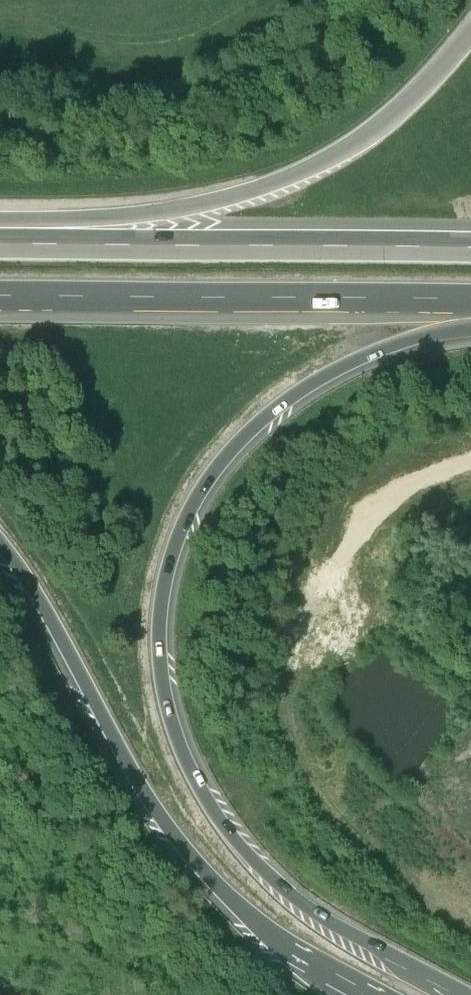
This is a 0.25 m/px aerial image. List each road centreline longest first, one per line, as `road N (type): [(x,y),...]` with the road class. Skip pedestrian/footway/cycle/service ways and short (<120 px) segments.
road 1 (motorway): [(449,994),(308,912),(229,834),(181,753),(166,696),(162,629),(195,512),(251,437),(341,377),(470,340)]
road 2 (motorway): [(0,547),(55,627),(131,784),(197,874),(265,936),(369,994)]
road 3 (motorway): [(470,31),(393,118),(322,166),(209,205),(0,243)]
road 4 (motorway): [(470,253),(0,252)]
road 5 (motorway): [(0,304),(470,305)]

